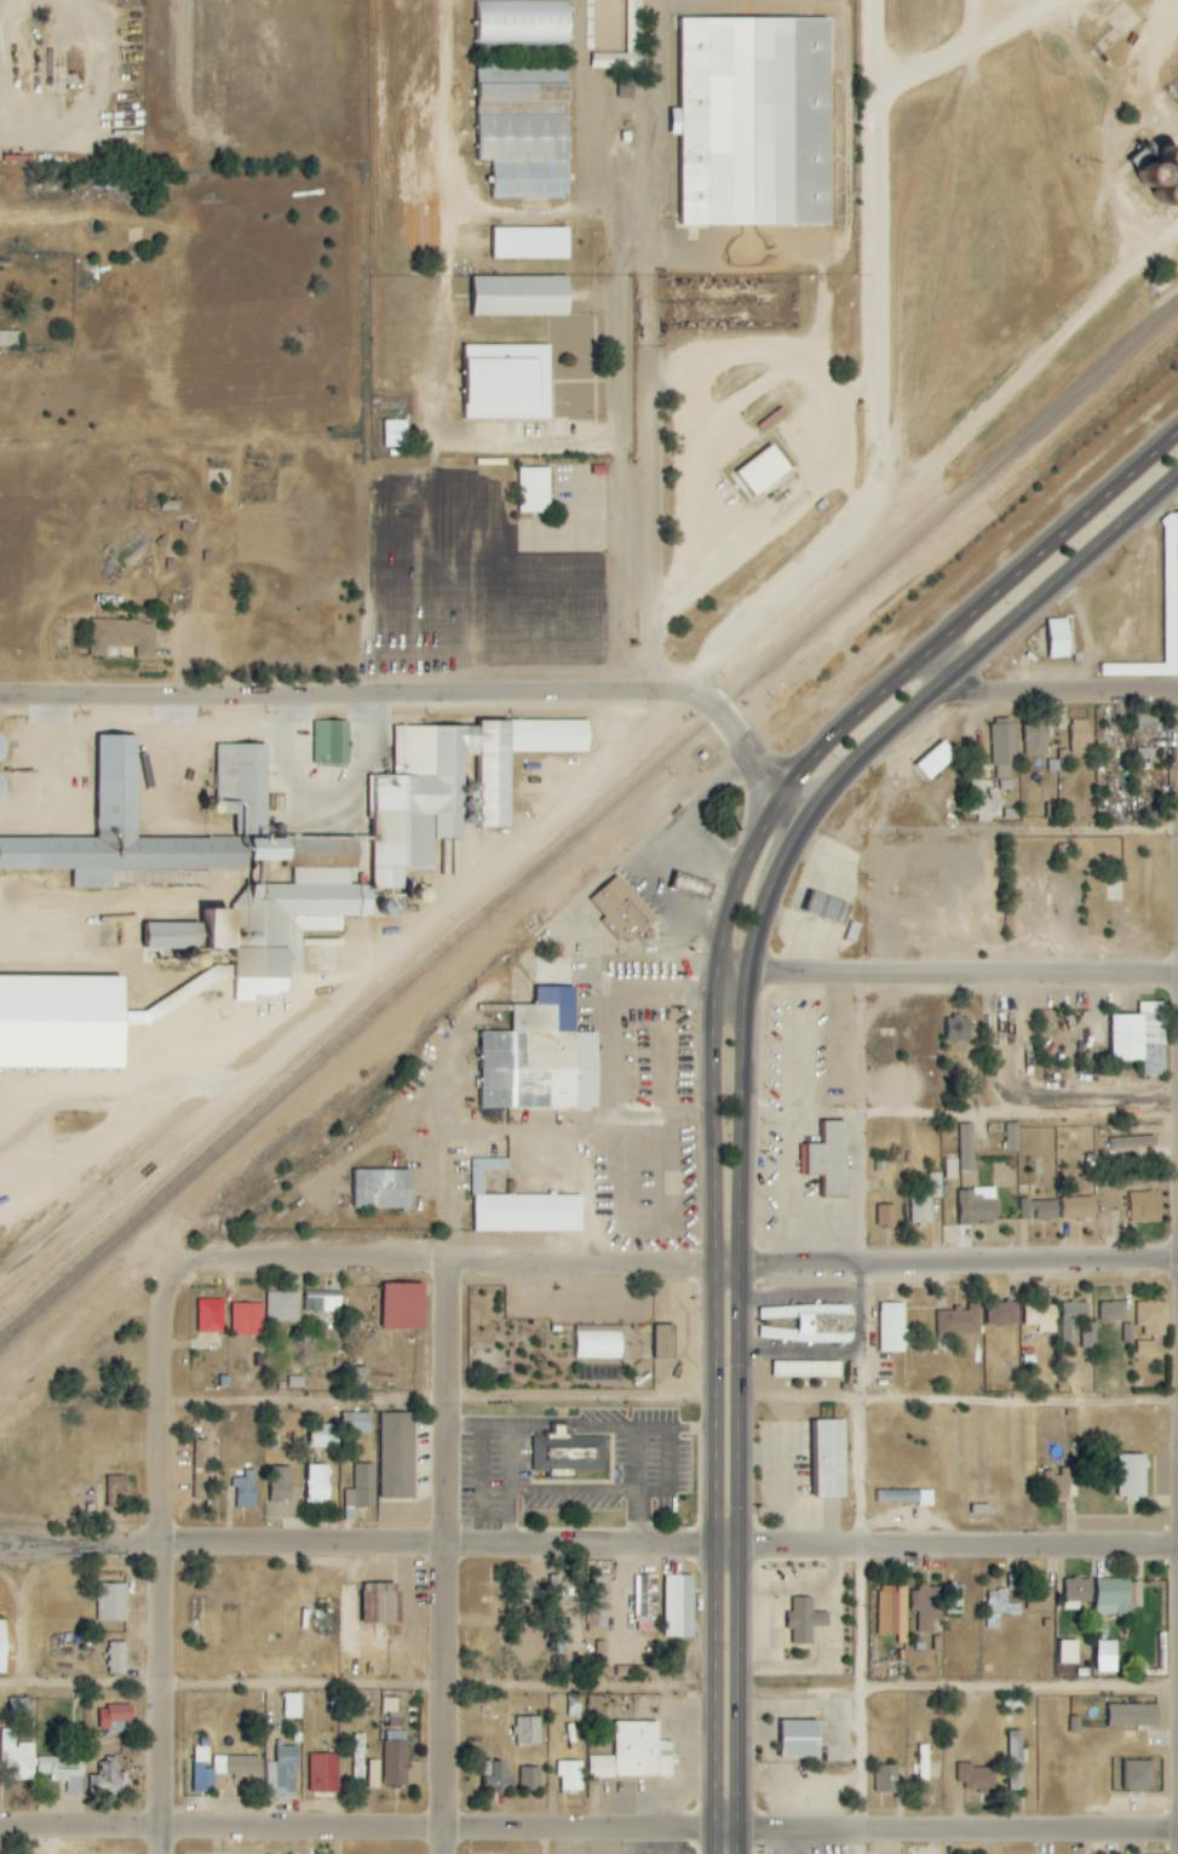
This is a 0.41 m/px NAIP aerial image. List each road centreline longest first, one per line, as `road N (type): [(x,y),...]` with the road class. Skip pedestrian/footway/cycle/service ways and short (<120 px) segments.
road 1 (residential): [(1177,1835),(0,1828)]
road 2 (residential): [(1177,1549),(0,1551)]
road 3 (trunk): [(792,781),(742,874),(717,976),(723,1402),(713,1549),(713,1853)]
road 4 (trunk): [(737,1853),(742,1031),(768,888),(799,828)]
road 5 (residential): [(1177,1258),(718,1267),(219,1257),(174,1270)]
road 6 (residential): [(659,694),(651,395),(665,0)]
road 7 (tertiary): [(659,694),(0,696)]
road 8 (residential): [(442,1853),(449,1261)]
road 9 (residential): [(157,1853),(159,1316),(174,1270)]
road 10 (trunk): [(1177,427),(838,727),(792,781)]
road 11 (trunk): [(799,828),(869,750),(1177,474)]
road 12 (residential): [(874,0),(873,500)]
road 13 (residential): [(1177,975),(717,976)]
road 14 (residential): [(912,660),(939,689),(1177,691)]
road 15 (tertiary): [(815,809),(724,718),(659,694)]

